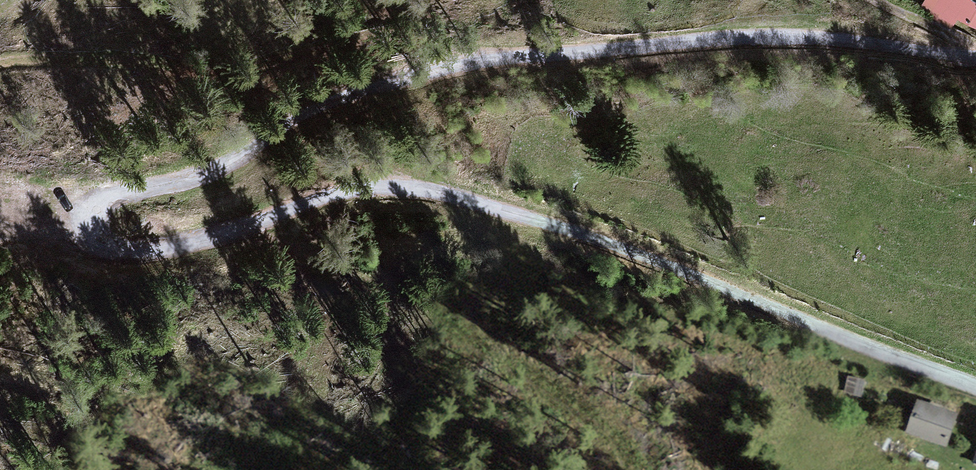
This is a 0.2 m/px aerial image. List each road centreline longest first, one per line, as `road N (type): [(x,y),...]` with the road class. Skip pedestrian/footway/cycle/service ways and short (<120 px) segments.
road 1 (unclassified): [(975,386),(614,241),(408,184),(365,183),(148,249),(109,245),(95,225),(117,193),(212,171),(321,104),(455,64),(754,36),(975,55)]
road 2 (track): [(0,62),(116,56),(223,72),(394,36),(430,44),(452,65)]

